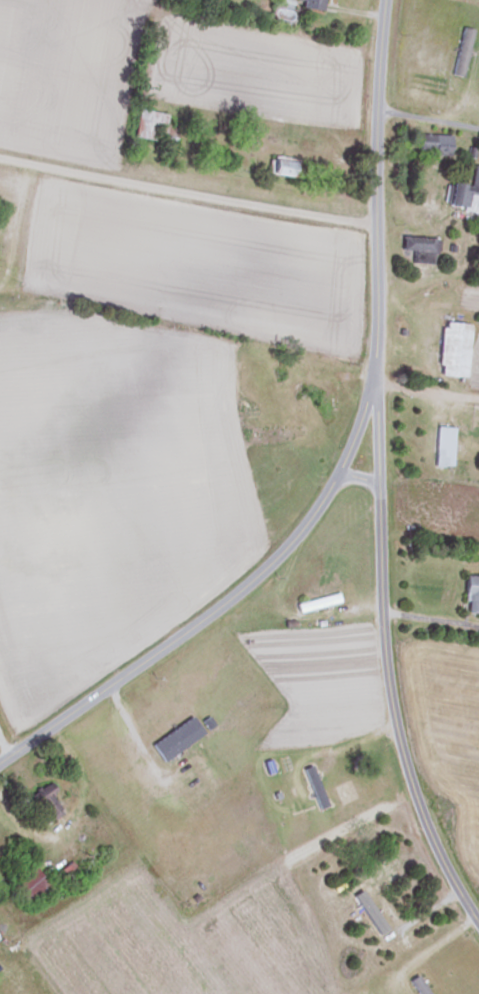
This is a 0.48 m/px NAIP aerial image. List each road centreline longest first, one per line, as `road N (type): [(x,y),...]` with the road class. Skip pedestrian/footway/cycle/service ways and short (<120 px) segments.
road 1 (tertiary): [(0,762),(224,603),(287,547),(329,492),(375,381),(388,0)]
road 2 (residential): [(478,924),(430,835),(391,717),(375,381)]

